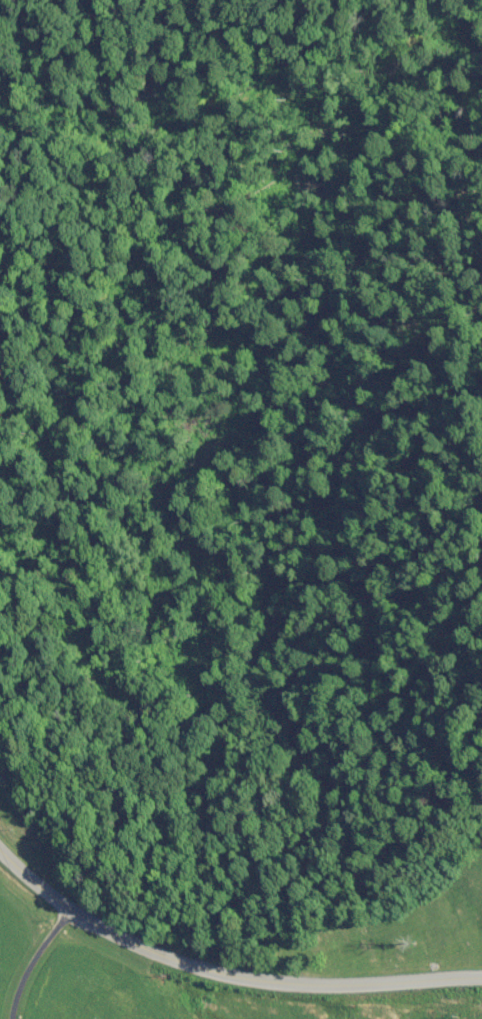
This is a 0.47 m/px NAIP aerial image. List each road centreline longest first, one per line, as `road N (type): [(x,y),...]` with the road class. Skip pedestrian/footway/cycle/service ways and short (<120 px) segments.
road 1 (secondary): [(481,981),(287,985),(199,968),(75,913),(0,851)]

